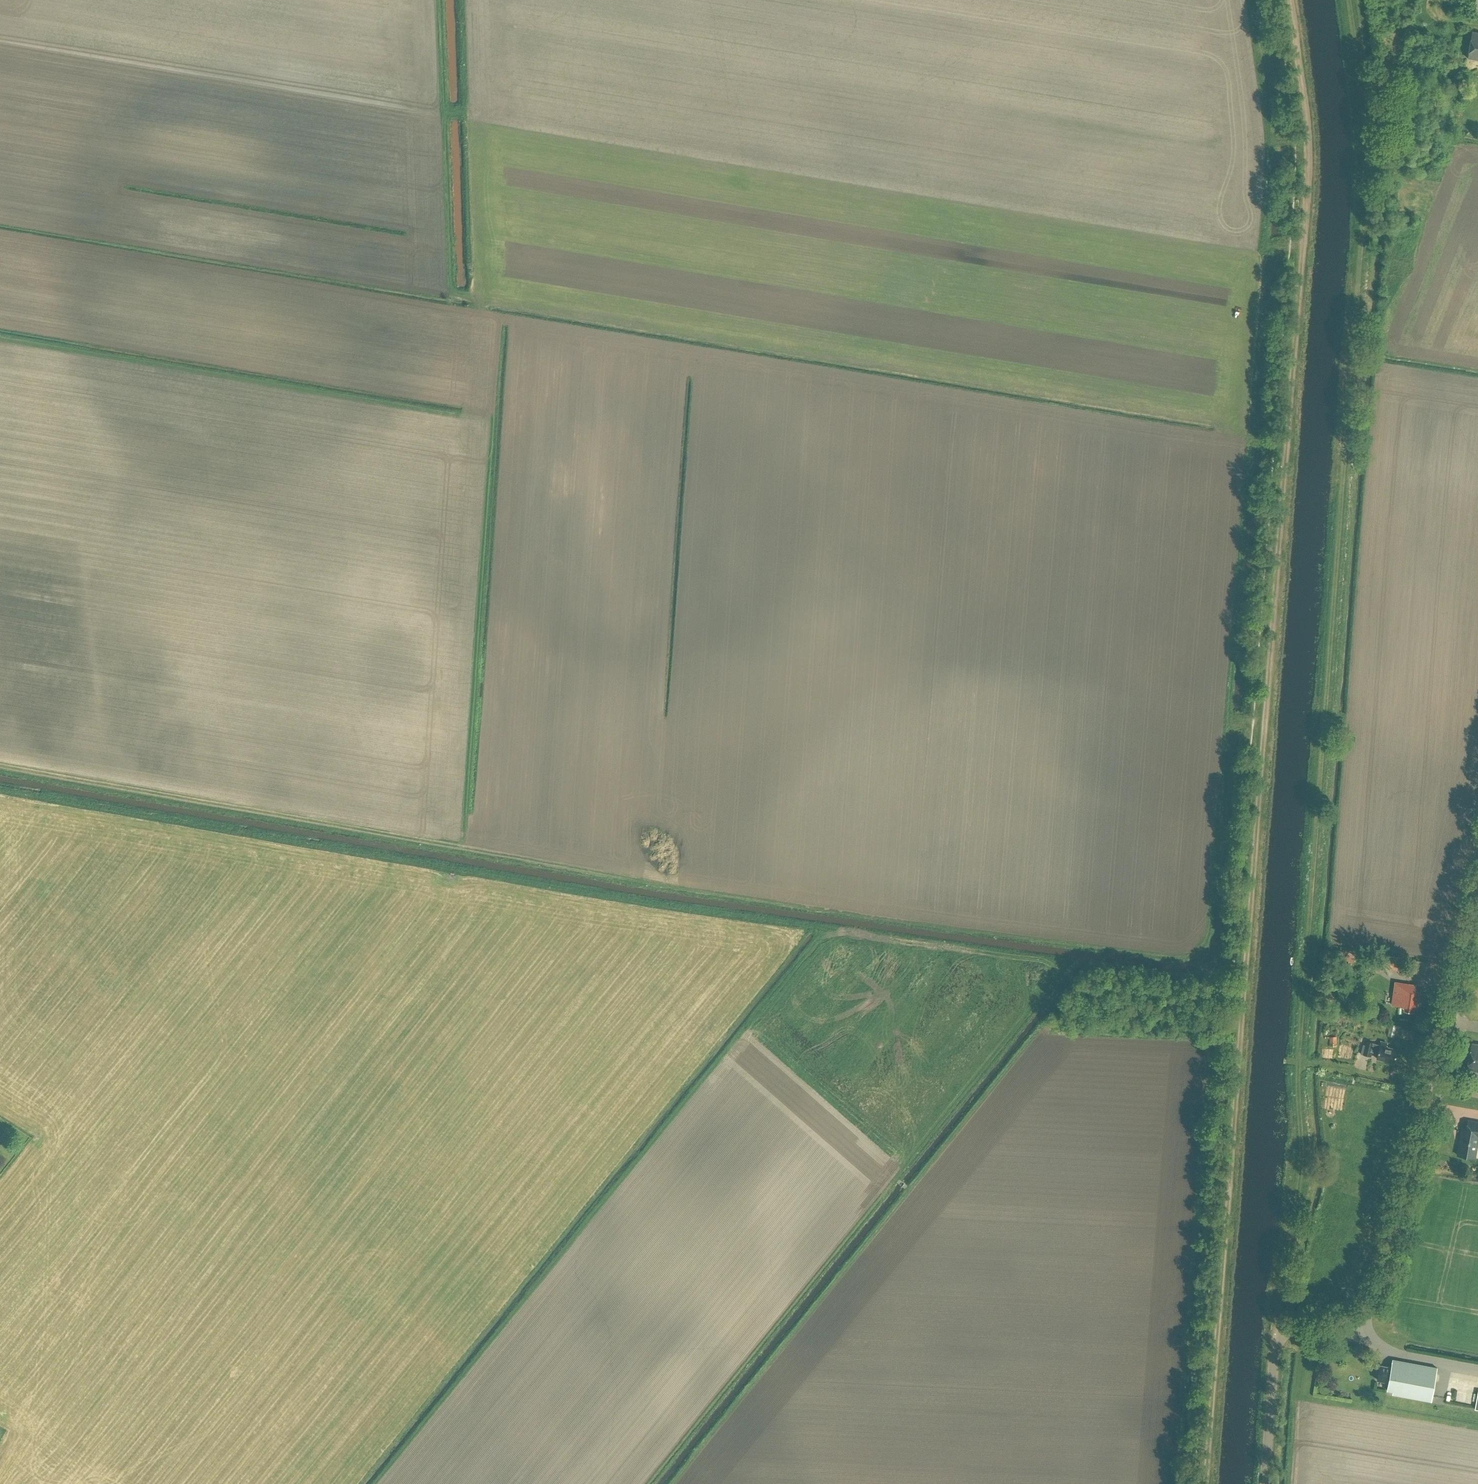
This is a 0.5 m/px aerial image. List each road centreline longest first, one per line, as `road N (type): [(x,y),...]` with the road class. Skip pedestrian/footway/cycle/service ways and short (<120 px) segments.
road 1 (track): [(1280,1340),(1281,1275),(1303,1163),(1310,925),(1365,166),(1349,0)]
road 2 (track): [(1294,0),(1311,84),(1315,204),(1257,837)]
road 3 (unclassified): [(1265,1483),(1284,1330),(1360,1317),(1387,1274),(1477,894)]
road 4 (track): [(1257,837),(1205,1483)]

